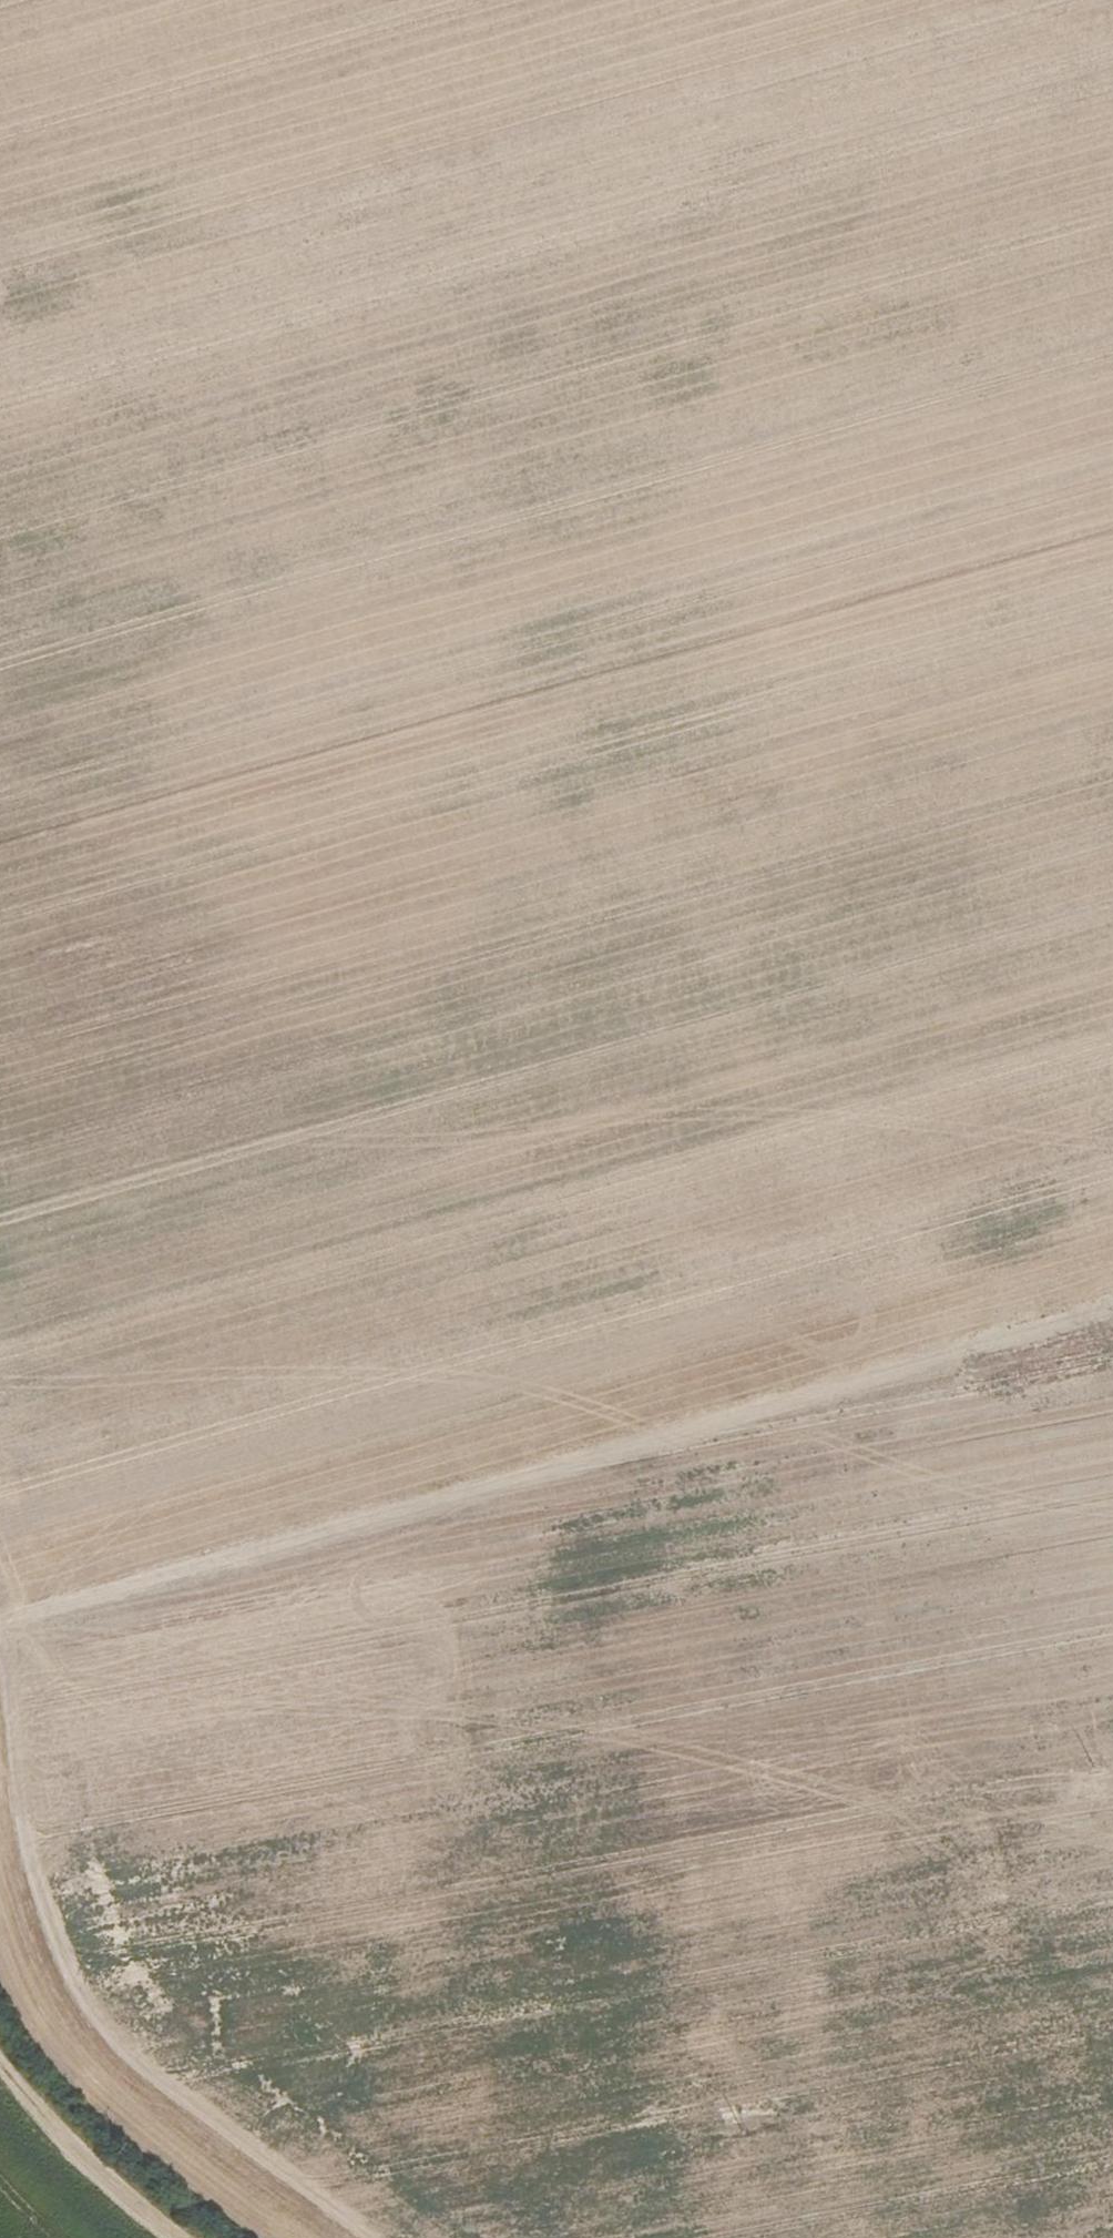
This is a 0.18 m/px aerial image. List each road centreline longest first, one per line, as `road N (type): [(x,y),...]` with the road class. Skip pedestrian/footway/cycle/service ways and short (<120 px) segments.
road 1 (track): [(0,2060),(207,2237)]

